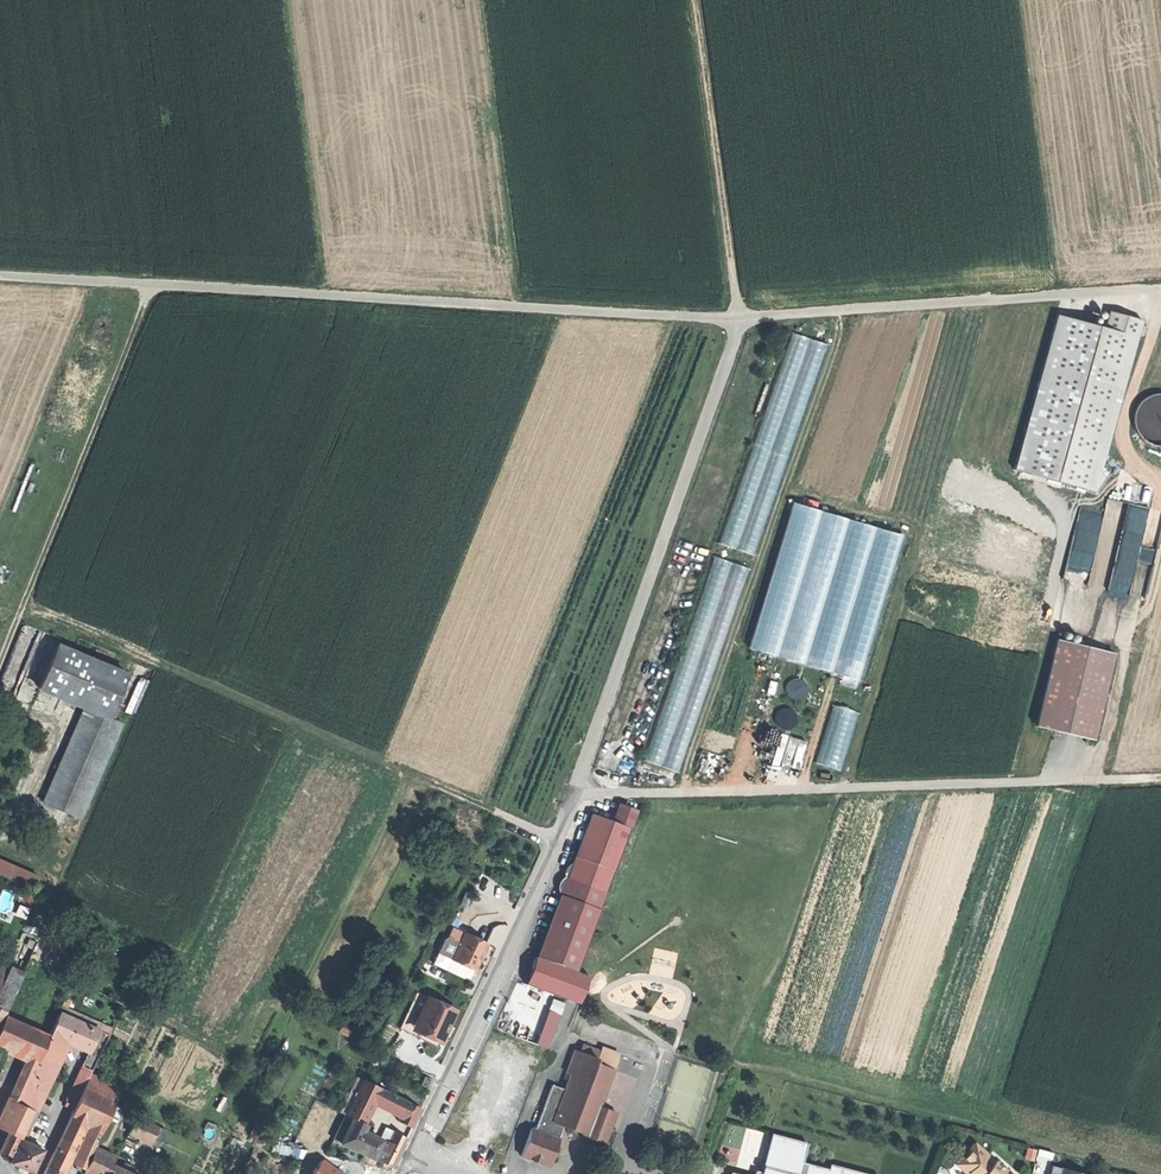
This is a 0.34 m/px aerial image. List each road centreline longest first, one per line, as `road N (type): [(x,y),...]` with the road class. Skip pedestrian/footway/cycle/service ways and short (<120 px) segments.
road 1 (track): [(695,0),(745,322),(0,277)]
road 2 (residential): [(415,1152),(554,847),(745,322)]
road 3 (track): [(573,794),(1160,778)]
road 4 (track): [(558,835),(23,608)]
road 5 (unclassified): [(1160,289),(745,322)]
road 6 (track): [(152,286),(0,665)]

